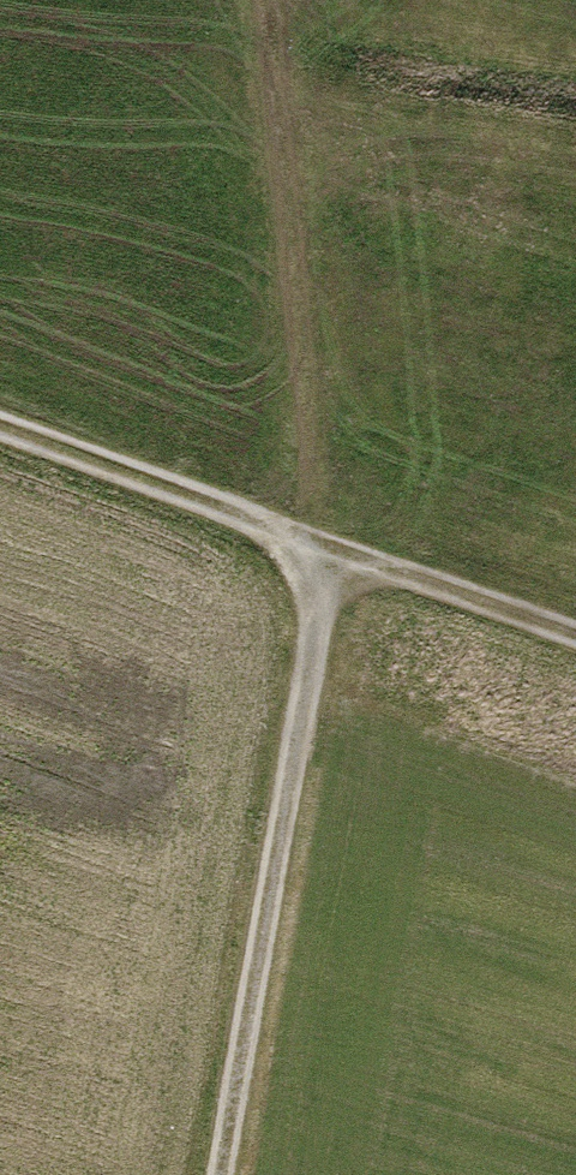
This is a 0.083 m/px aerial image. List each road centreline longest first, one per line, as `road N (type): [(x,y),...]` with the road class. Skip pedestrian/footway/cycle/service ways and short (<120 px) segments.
road 1 (track): [(219,1174),(324,552)]
road 2 (track): [(0,432),(575,643)]
road 3 (track): [(262,0),(324,552)]

